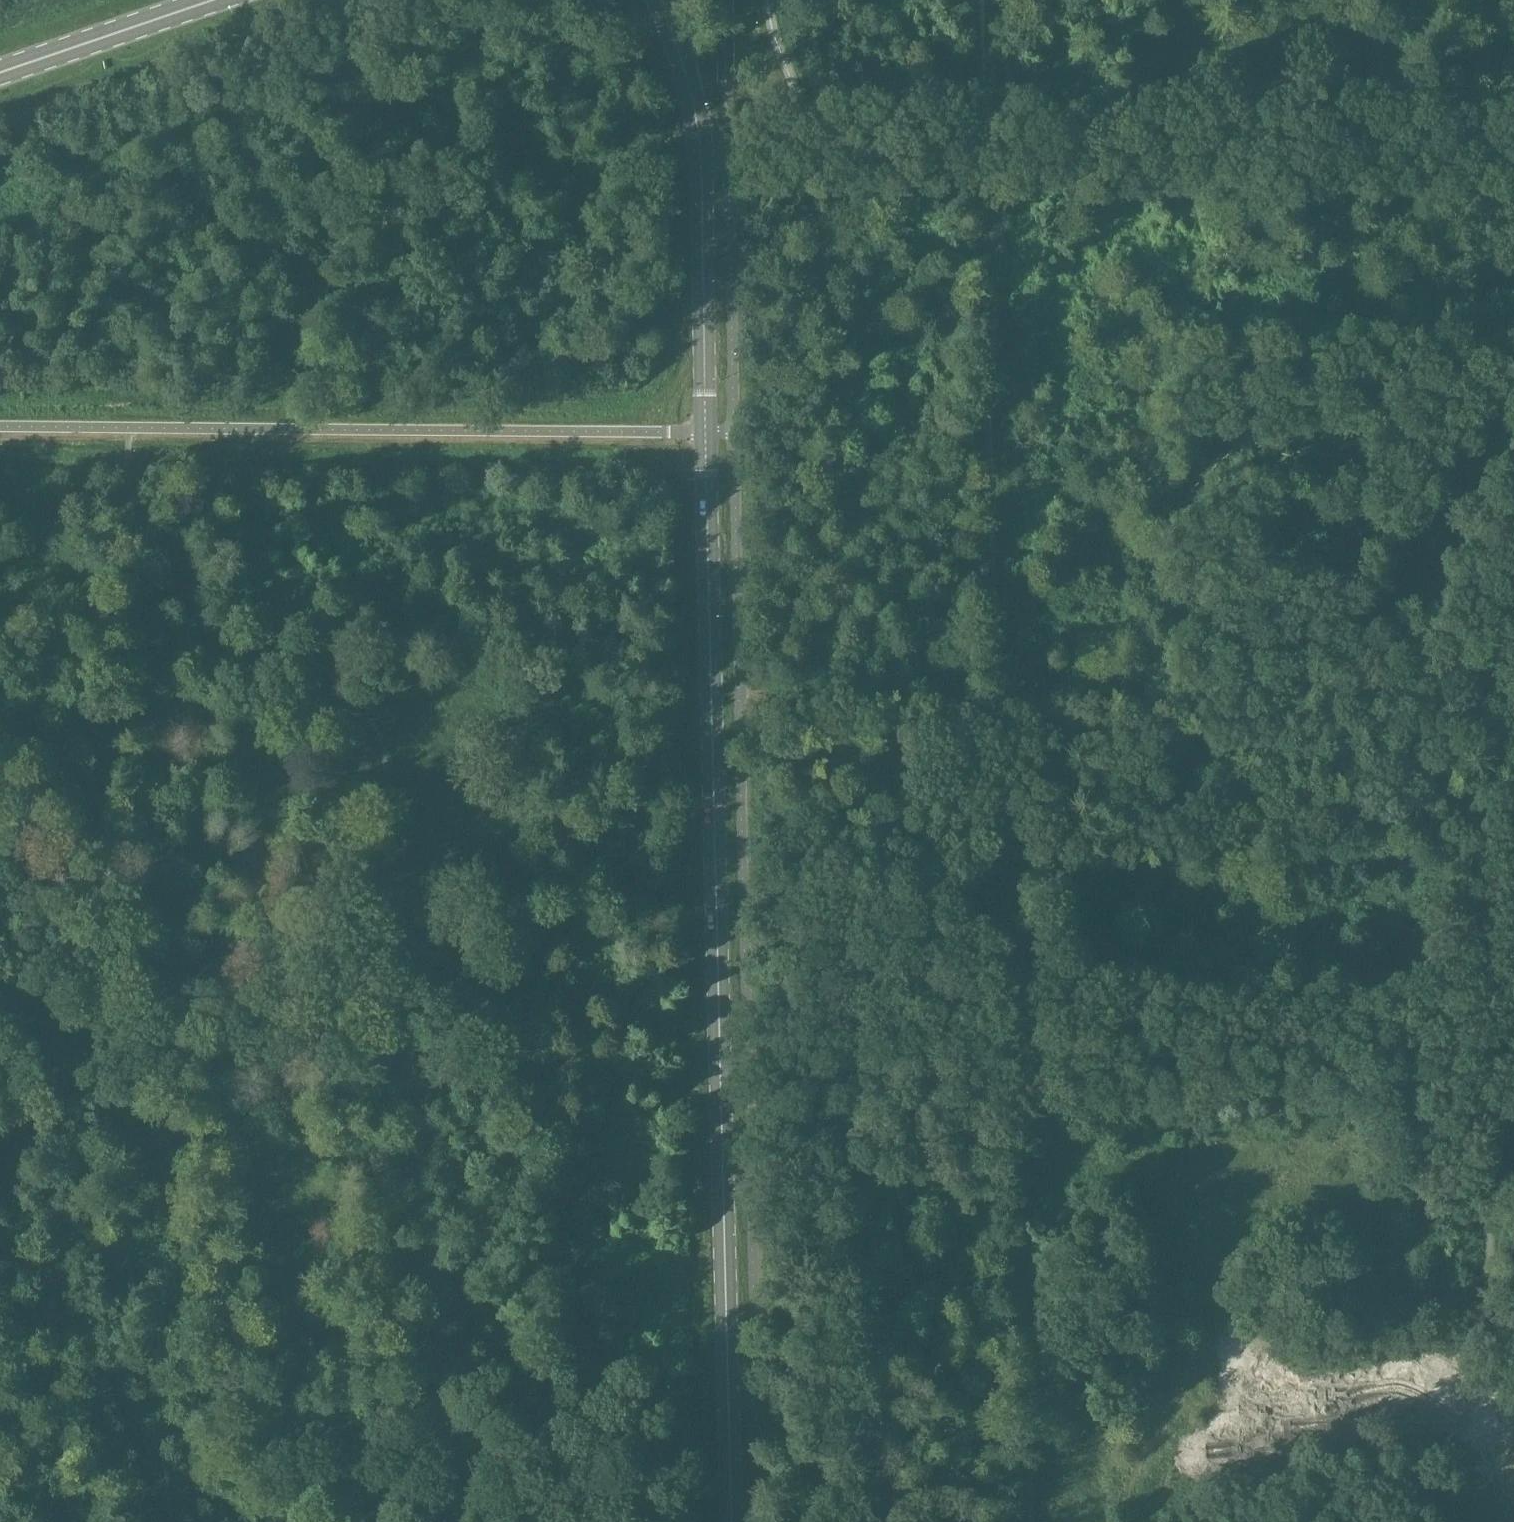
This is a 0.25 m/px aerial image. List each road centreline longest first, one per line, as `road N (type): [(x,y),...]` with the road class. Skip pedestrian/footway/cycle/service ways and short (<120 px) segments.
road 1 (tertiary): [(730,1521),(700,150)]
road 2 (track): [(0,206),(231,110),(266,104),(322,112),(304,421)]
road 3 (primary): [(0,72),(210,0)]
road 4 (tertiary): [(700,150),(668,21)]

